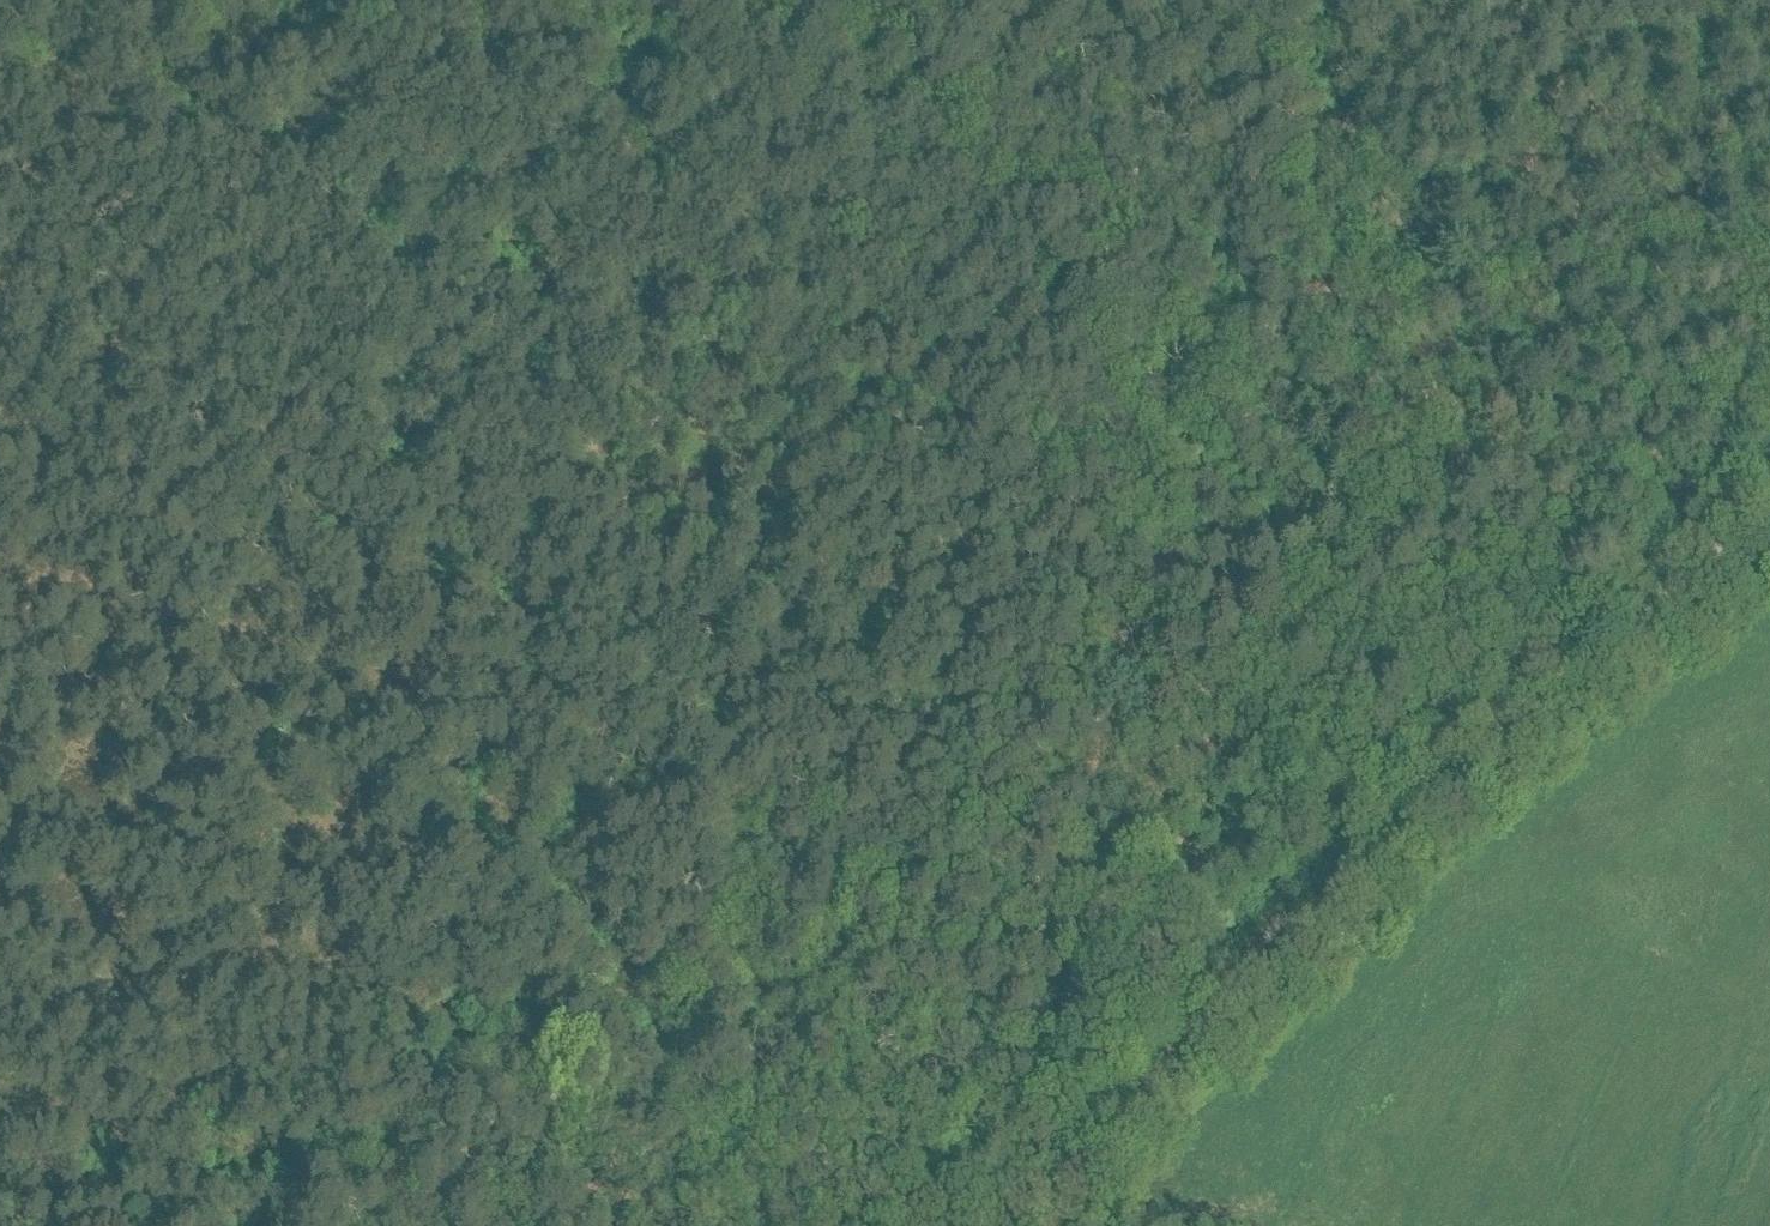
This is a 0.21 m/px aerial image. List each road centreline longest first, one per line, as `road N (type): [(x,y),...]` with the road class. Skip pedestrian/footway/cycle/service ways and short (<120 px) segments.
road 1 (track): [(1064,1206),(1075,1062),(1102,940),(1205,713),(1250,655),(1438,508),(1464,471),(1464,432),(1429,328),(1413,237),(1358,127),(1445,0)]
road 2 (track): [(1064,1206),(1314,874),(1769,508)]

